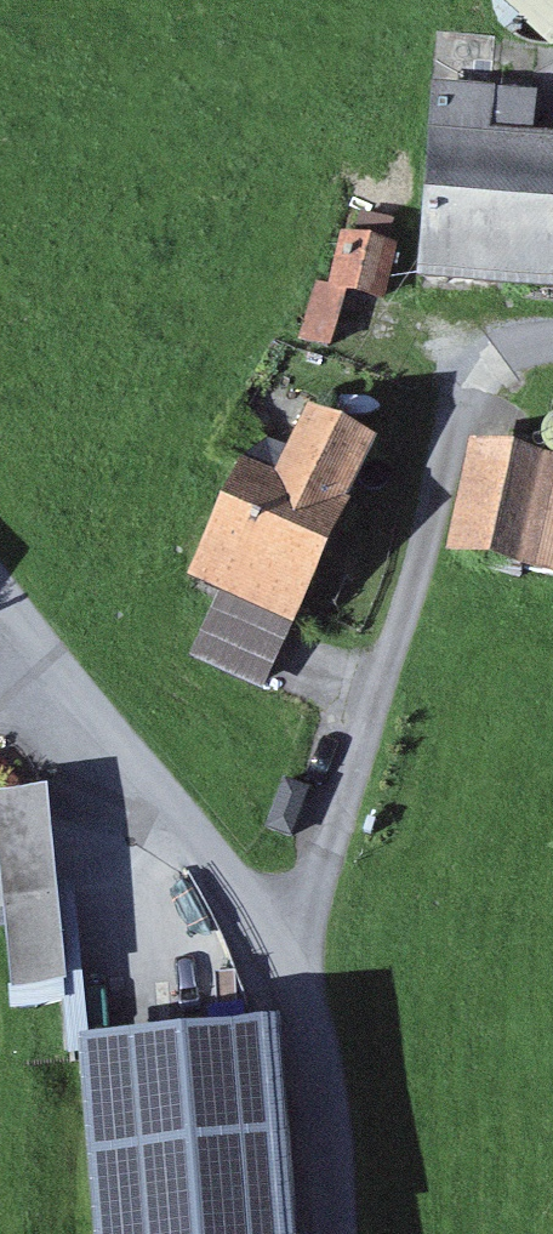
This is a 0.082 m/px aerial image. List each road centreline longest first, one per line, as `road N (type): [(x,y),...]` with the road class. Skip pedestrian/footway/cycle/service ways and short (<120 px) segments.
road 1 (track): [(290,960),(0,597)]
road 2 (unclassified): [(316,1233),(290,960)]

